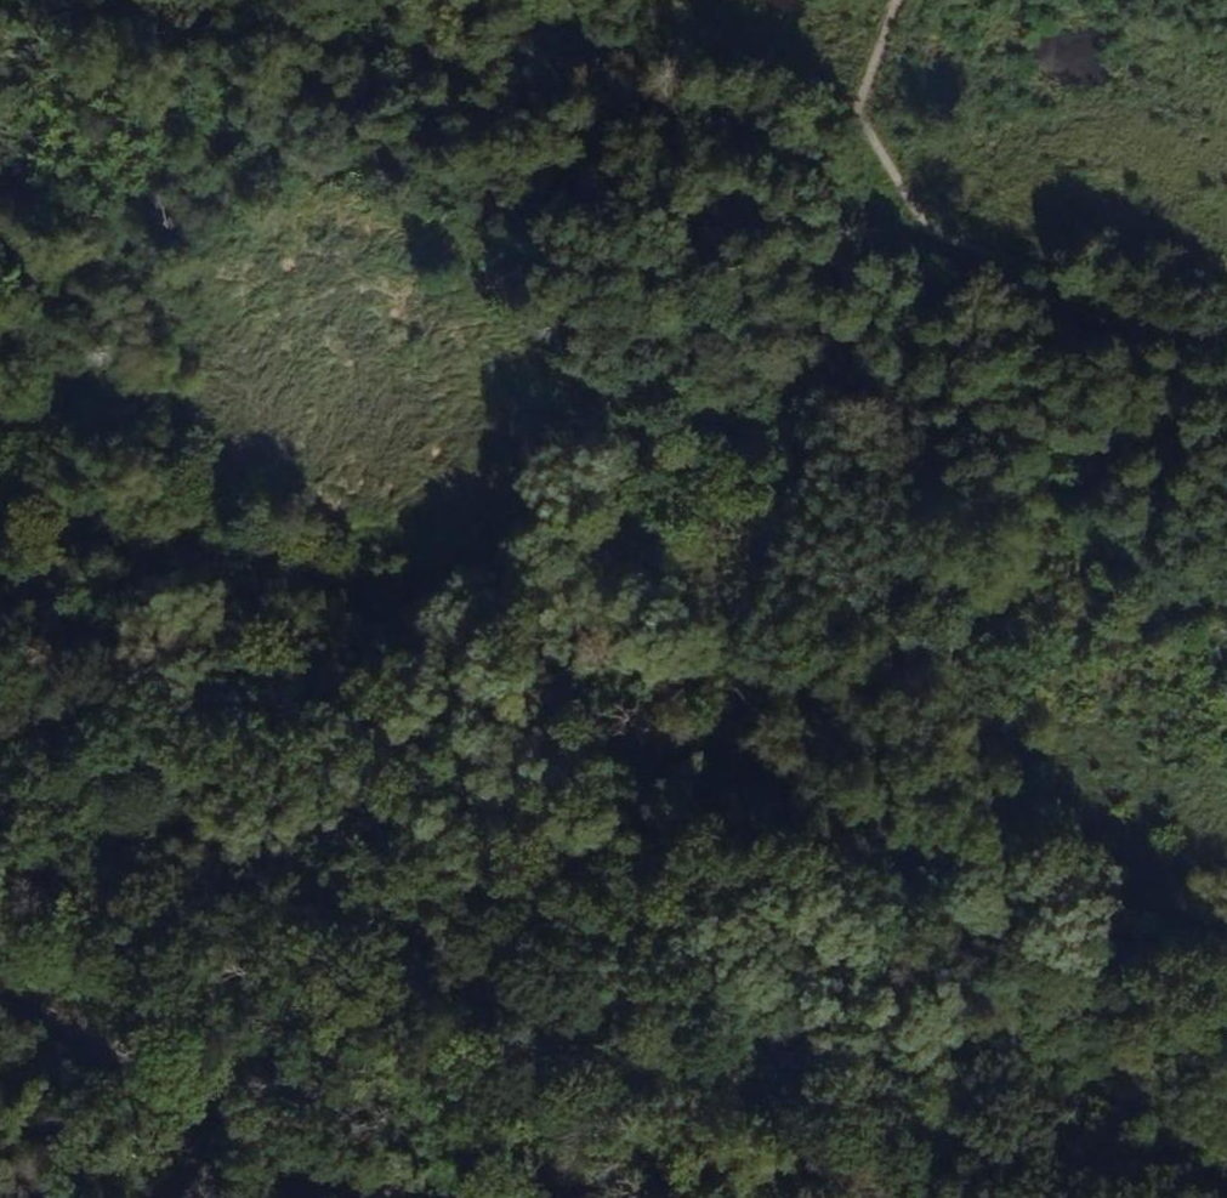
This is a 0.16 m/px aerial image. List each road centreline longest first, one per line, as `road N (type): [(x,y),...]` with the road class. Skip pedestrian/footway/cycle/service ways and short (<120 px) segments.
road 1 (tertiary): [(0,1000),(370,1197)]

